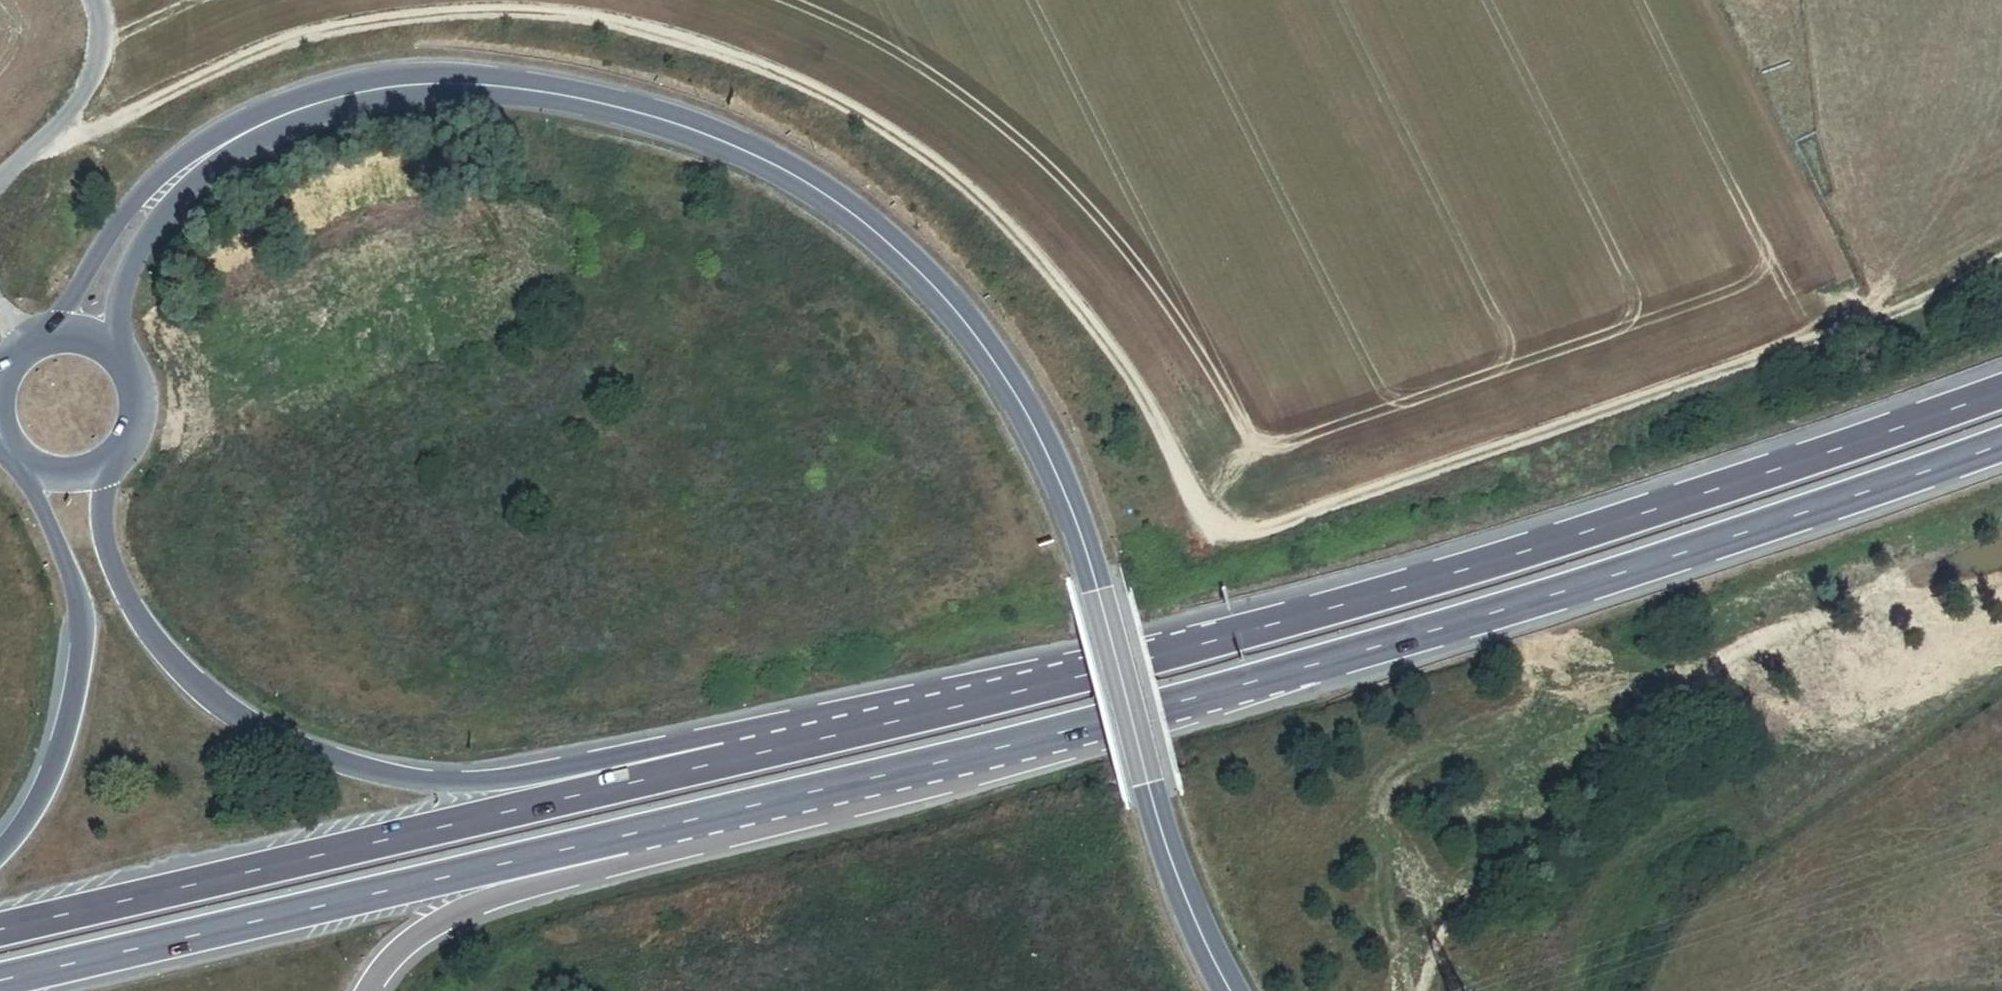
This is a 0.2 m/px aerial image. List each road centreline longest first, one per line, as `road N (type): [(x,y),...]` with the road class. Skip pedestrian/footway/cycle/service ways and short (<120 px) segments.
road 1 (track): [(2001,264),(1856,329),(1229,538),(1199,522),(1129,378),(1001,228),(891,135),(769,71),(611,27),(486,13),(331,30),(89,132),(67,110)]
road 2 (secondary): [(82,341),(117,246),(168,184),(255,126),(361,91),(461,83),(555,91),(671,119),(838,199),(938,296),(1021,400),(1047,452),(1093,576),(1186,918),(1226,990)]
road 3 (trunk): [(2001,389),(1483,562),(933,710),(634,780)]
road 4 (trunk): [(641,830),(1063,730),(1495,612),(2001,449)]
road 5 (trunk): [(634,780),(441,781),(361,768),(271,734),(207,695),(163,654),(124,597),(106,550),(102,461)]
road 6 (trunk): [(0,981),(641,830)]
road 7 (trunk): [(634,780),(0,927)]
road 8 (trunk): [(28,466),(75,575),(83,648),(55,767),(0,854)]
road 9 (trunk): [(366,990),(407,942),(454,912),(641,830)]
road 10 (unclassified): [(0,174),(85,93),(105,32),(98,0)]
road 11 (secondary): [(102,461),(127,427),(126,385),(102,351),(82,341)]

